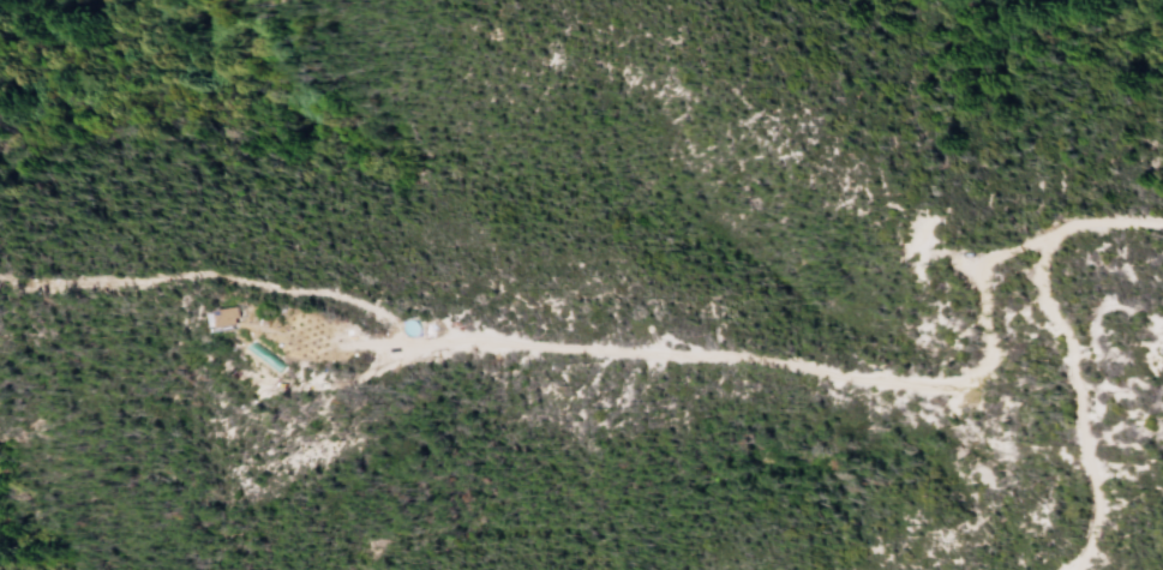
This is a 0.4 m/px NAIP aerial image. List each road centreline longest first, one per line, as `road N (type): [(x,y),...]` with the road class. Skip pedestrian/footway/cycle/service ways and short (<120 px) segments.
road 1 (track): [(1045,240),(978,260),(988,358),(951,390),(407,335),(359,299),(214,272),(44,287),(0,275)]
road 2 (track): [(1162,225),(1068,221),(1045,240),(1039,280),(1077,348),(1095,464),(1095,515),(1078,569)]
road 3 (track): [(407,335),(287,359),(242,332)]

